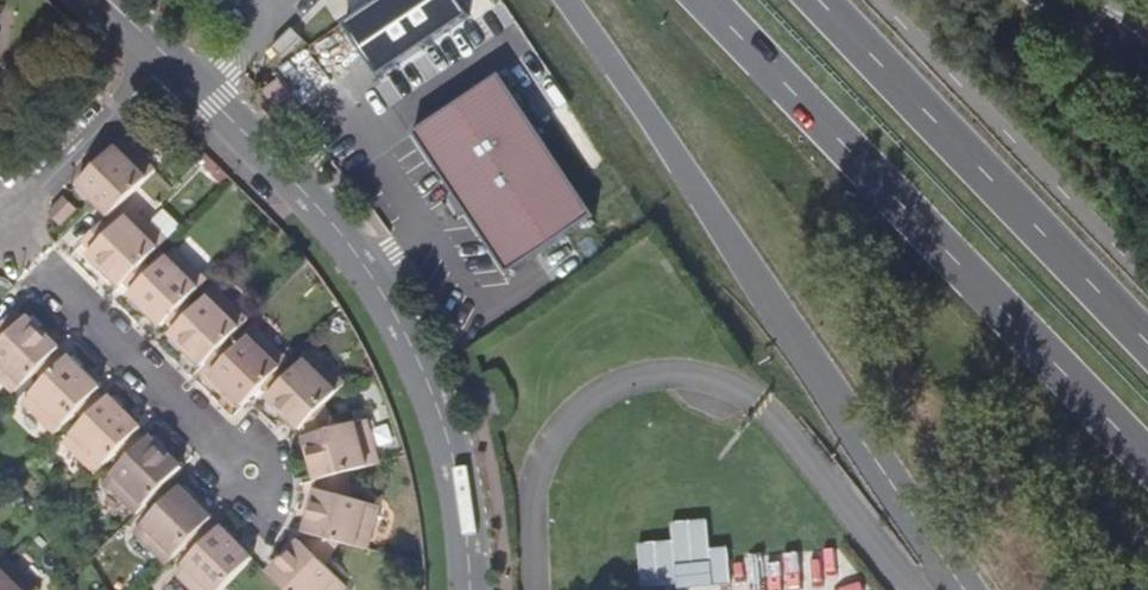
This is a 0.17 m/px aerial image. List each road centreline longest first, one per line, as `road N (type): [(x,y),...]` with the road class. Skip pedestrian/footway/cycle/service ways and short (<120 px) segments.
road 1 (primary): [(567,0),(964,589)]
road 2 (primary): [(702,0),(1147,459)]
road 3 (secondary): [(176,70),(326,215),(396,323),(463,503),(471,589)]
road 4 (primary): [(1147,347),(815,0)]
road 5 (residential): [(253,485),(6,242)]
road 6 (residential): [(176,70),(6,242)]

